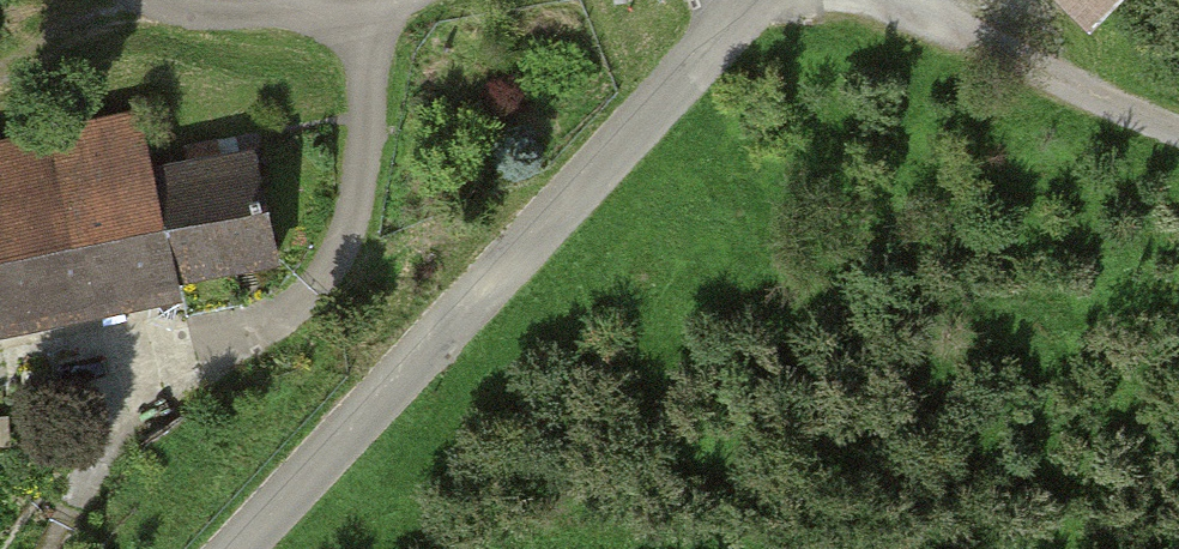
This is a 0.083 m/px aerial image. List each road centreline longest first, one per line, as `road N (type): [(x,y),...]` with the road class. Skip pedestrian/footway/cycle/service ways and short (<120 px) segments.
road 1 (unclassified): [(758,0),(240,548)]
road 2 (track): [(360,2),(382,123),(367,208),(333,287),(284,322),(173,349),(0,370)]
road 3 (track): [(881,0),(1178,137)]
road 4 (track): [(114,23),(360,2)]
road 5 (track): [(60,548),(173,349)]
road 6 (track): [(0,76),(37,52),(114,23)]

